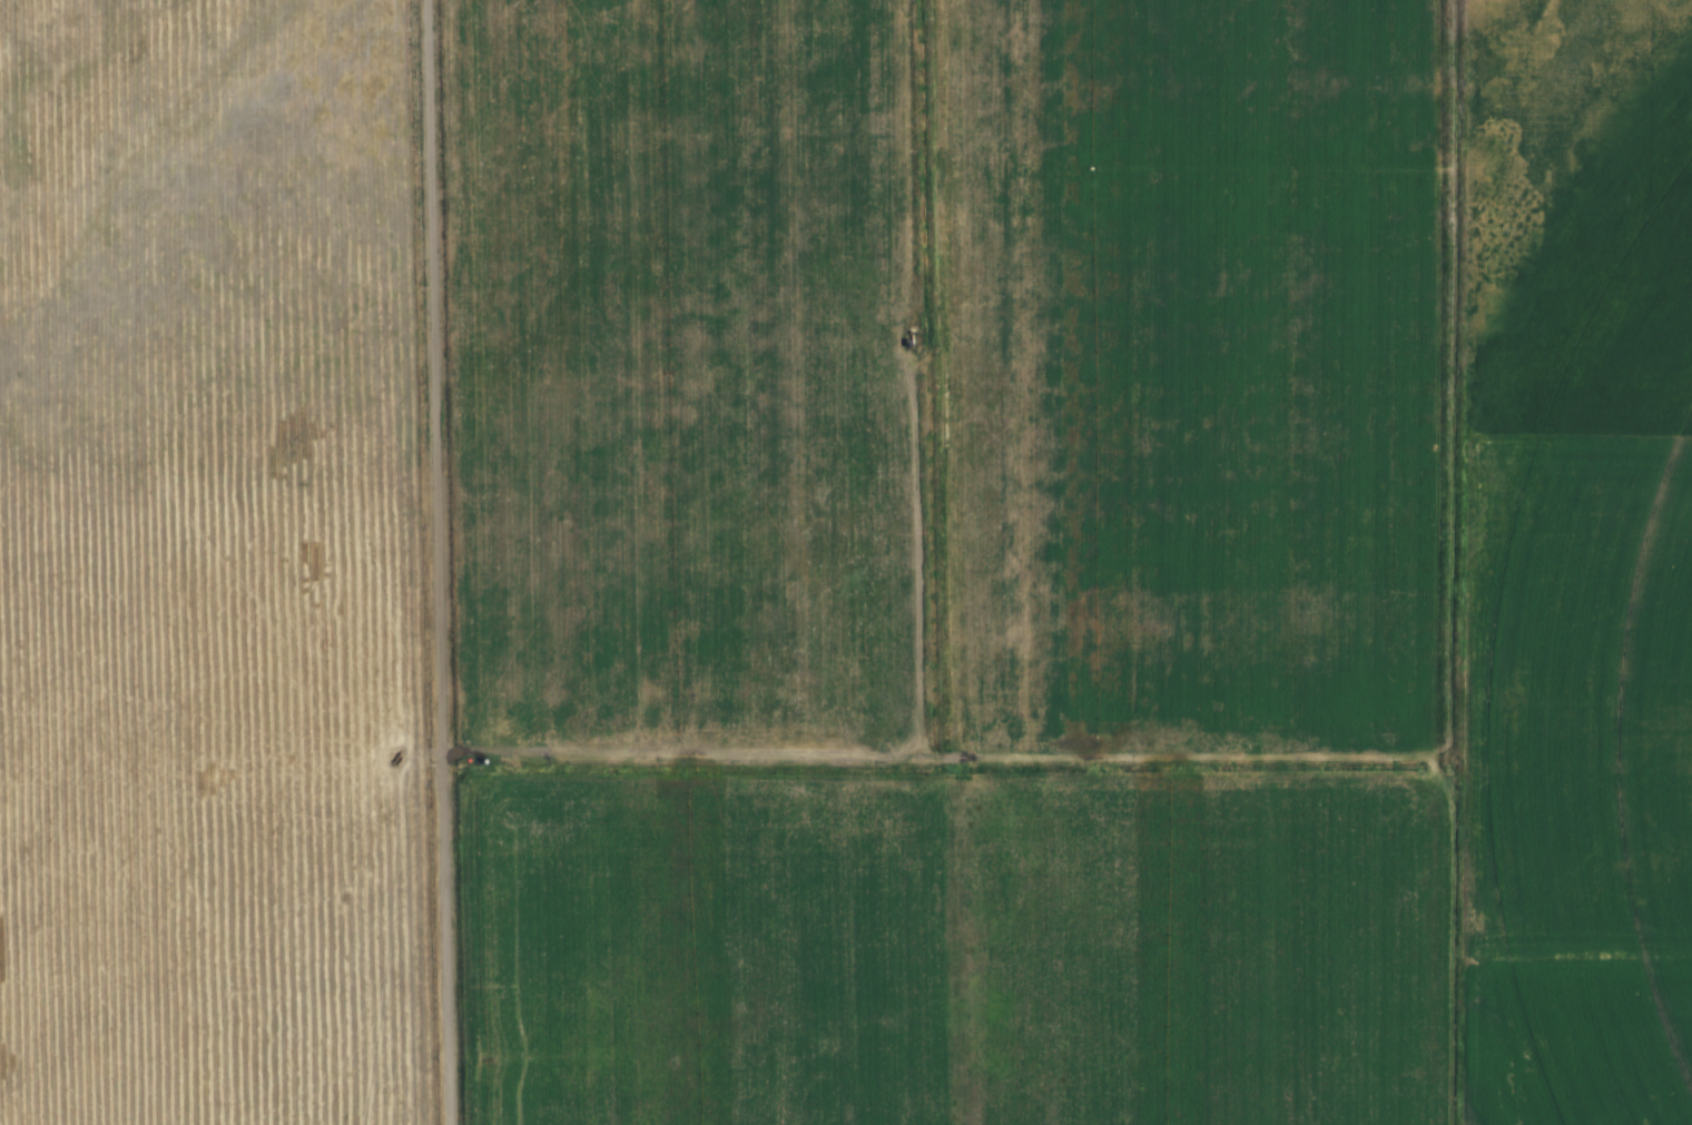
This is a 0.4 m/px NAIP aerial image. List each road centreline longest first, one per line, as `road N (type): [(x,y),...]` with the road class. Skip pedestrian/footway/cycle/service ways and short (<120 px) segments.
road 1 (track): [(470,1124),(444,0)]

